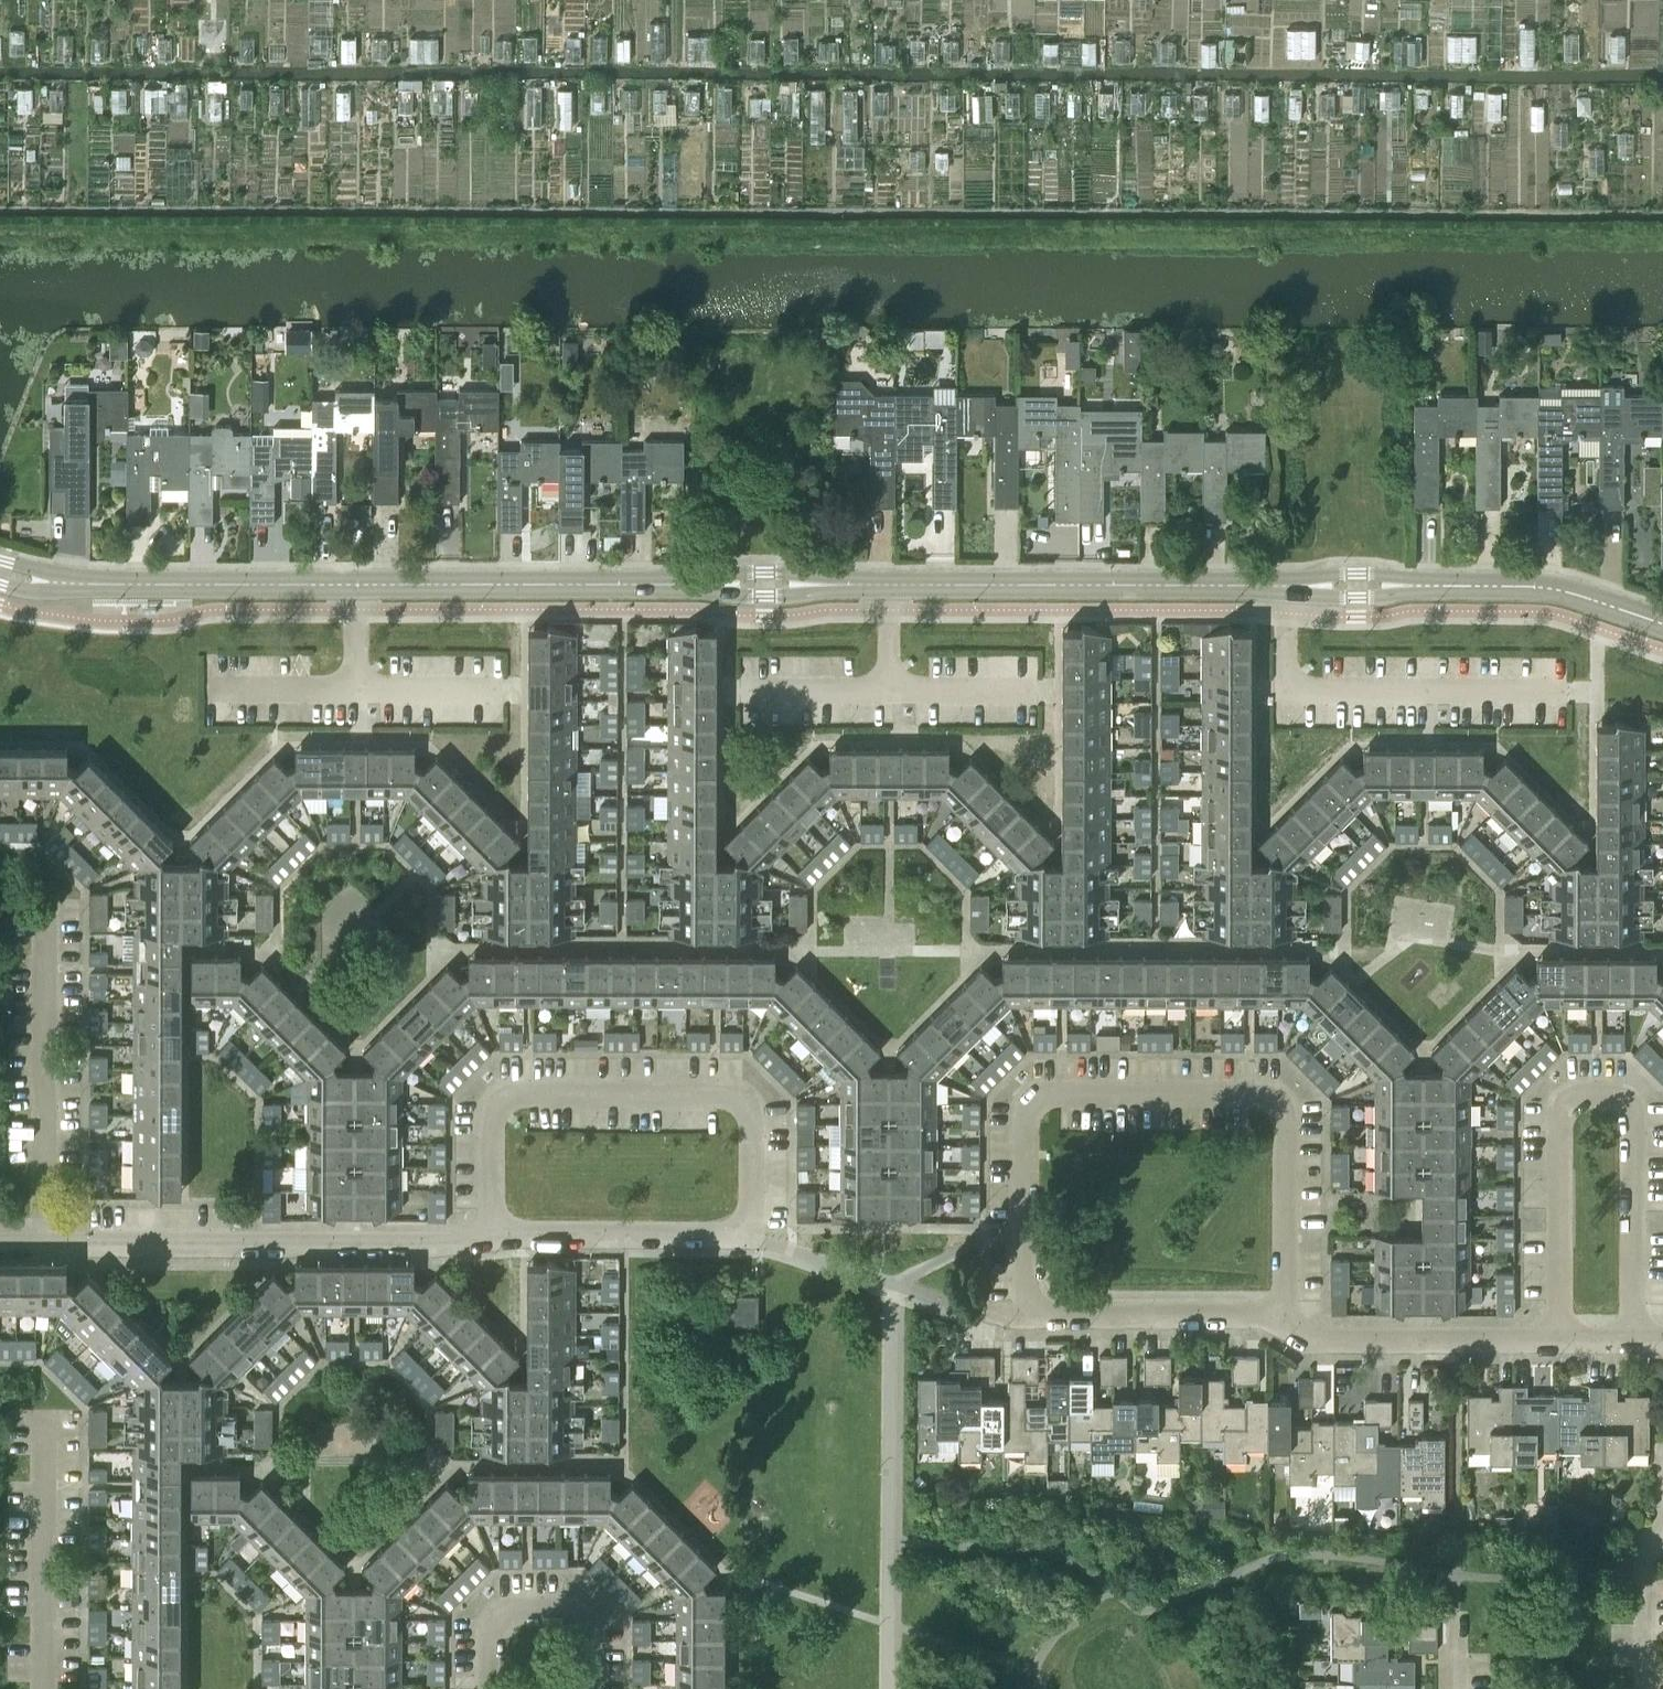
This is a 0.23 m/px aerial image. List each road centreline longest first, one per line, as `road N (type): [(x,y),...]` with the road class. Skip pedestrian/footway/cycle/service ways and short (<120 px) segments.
road 1 (tertiary): [(1662,627),(1546,592),(1501,589),(58,582)]
road 2 (residential): [(893,1284),(993,1313),(1277,1314),(1325,1342),(1662,1339)]
road 3 (residential): [(0,1243),(747,1234)]
road 4 (residential): [(1645,1688),(1647,1552),(1662,1526)]

